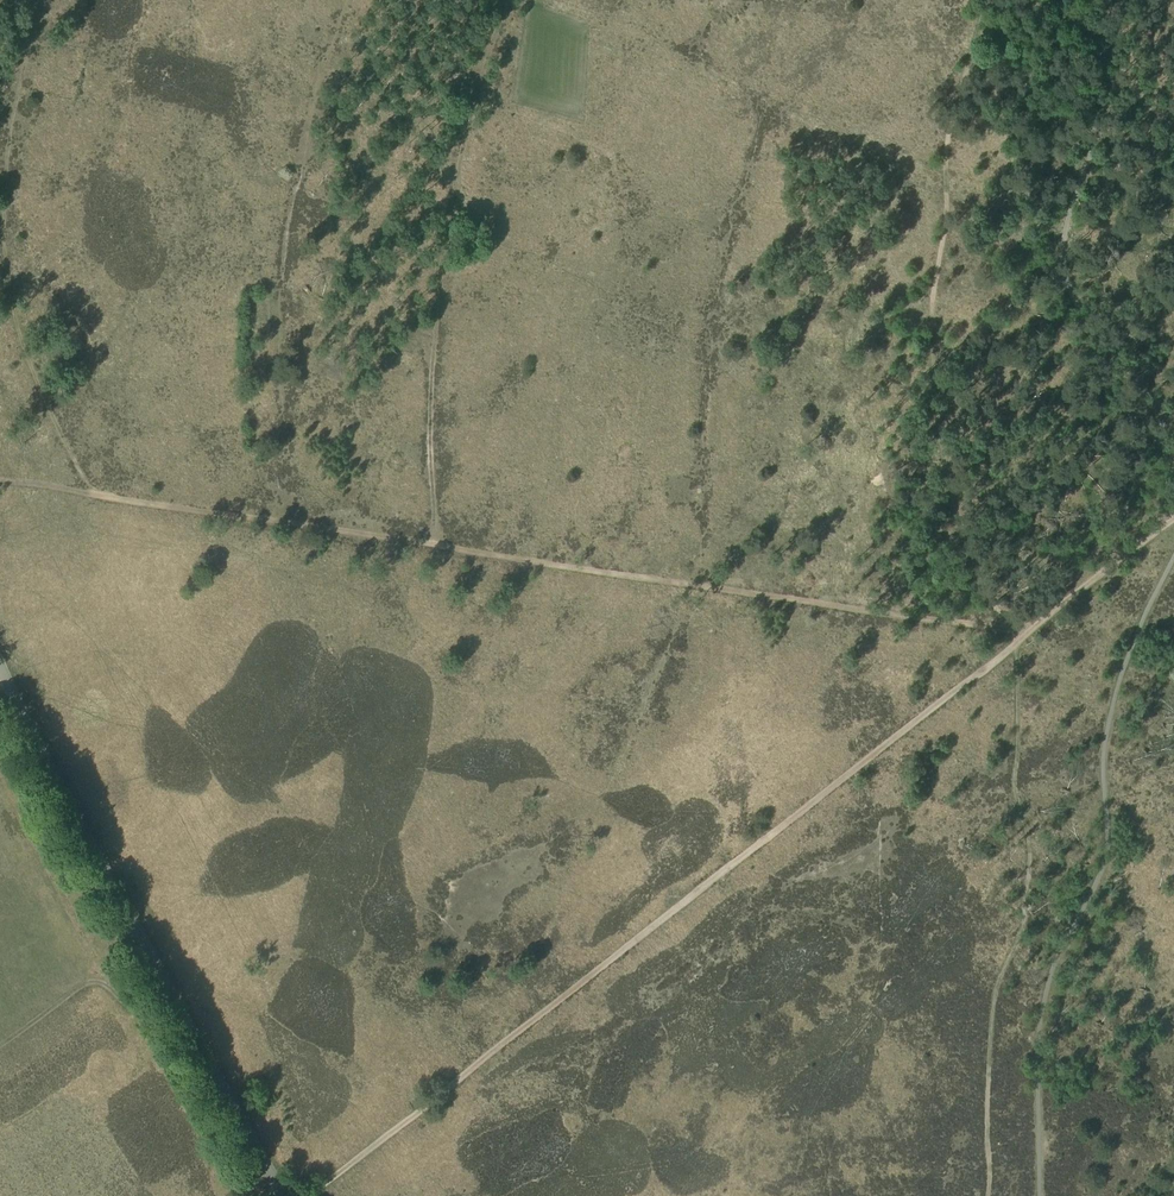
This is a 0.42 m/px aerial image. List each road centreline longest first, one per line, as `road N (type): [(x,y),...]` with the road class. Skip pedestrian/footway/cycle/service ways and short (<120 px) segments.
road 1 (track): [(985,1195),(993,995),(1030,882),(1011,776),(1013,645),(973,576),(924,343),(945,230),(944,145),(984,0)]
road 2 (track): [(305,1195),(1173,518)]
road 3 (unclassified): [(283,1195),(0,664)]
road 4 (track): [(437,546),(428,442),(438,258),(490,40),(512,0)]

